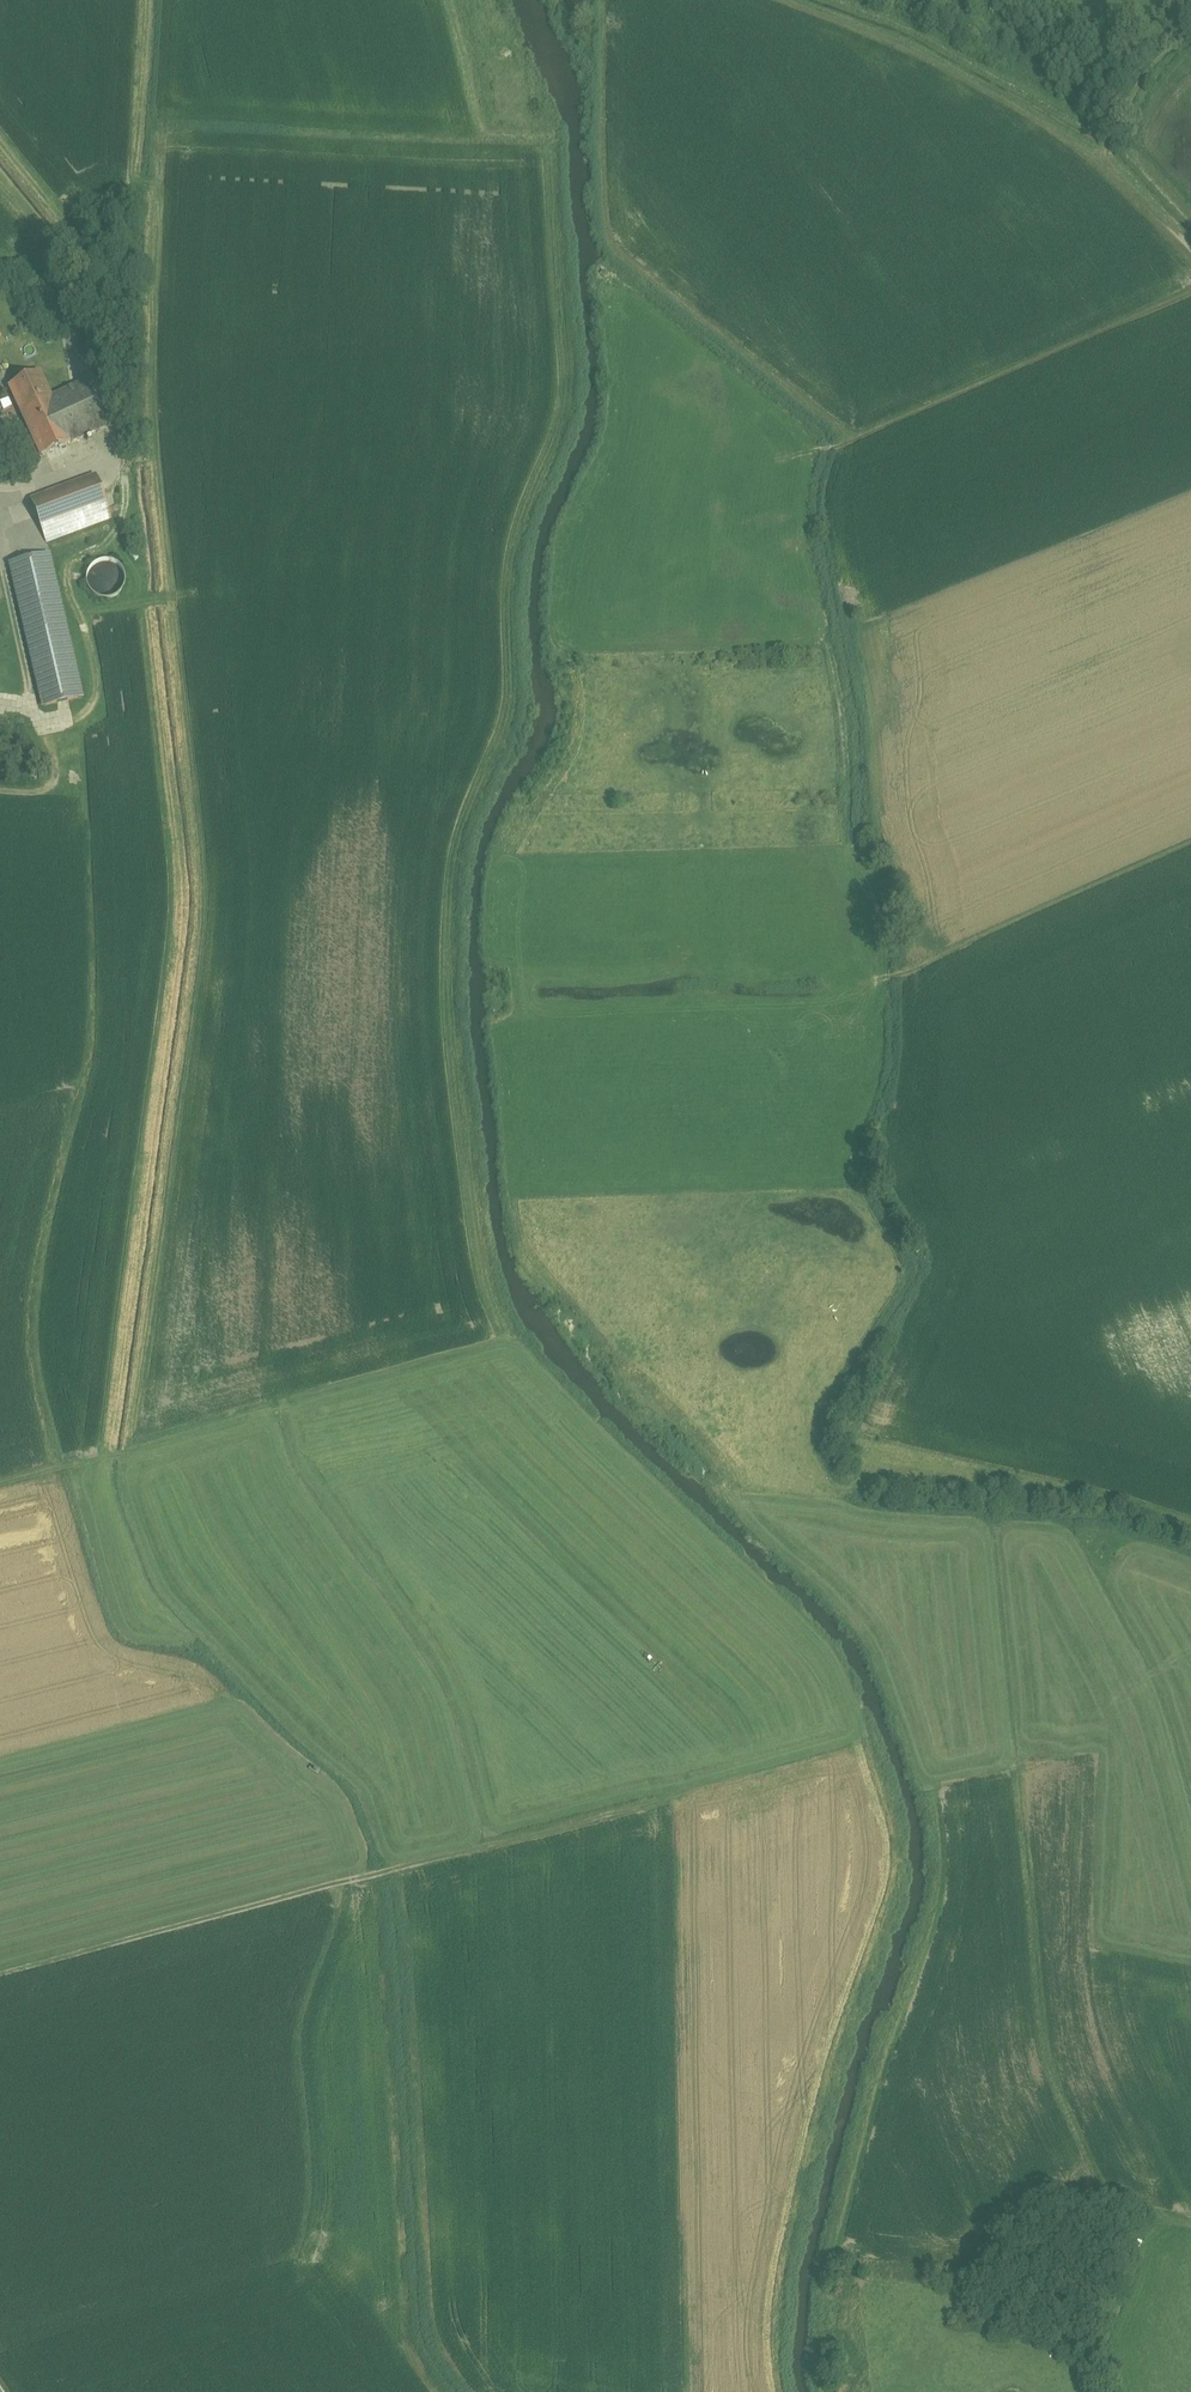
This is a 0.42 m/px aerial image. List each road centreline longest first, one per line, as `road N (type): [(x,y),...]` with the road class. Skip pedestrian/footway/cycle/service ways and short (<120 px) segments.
road 1 (track): [(1190,297),(820,450),(811,504),(856,765),(859,844),(884,895),(883,983),(1190,844)]
road 2 (track): [(1190,31),(1122,112),(1103,162),(1190,256)]
road 3 (track): [(1190,1518),(1005,1442)]

